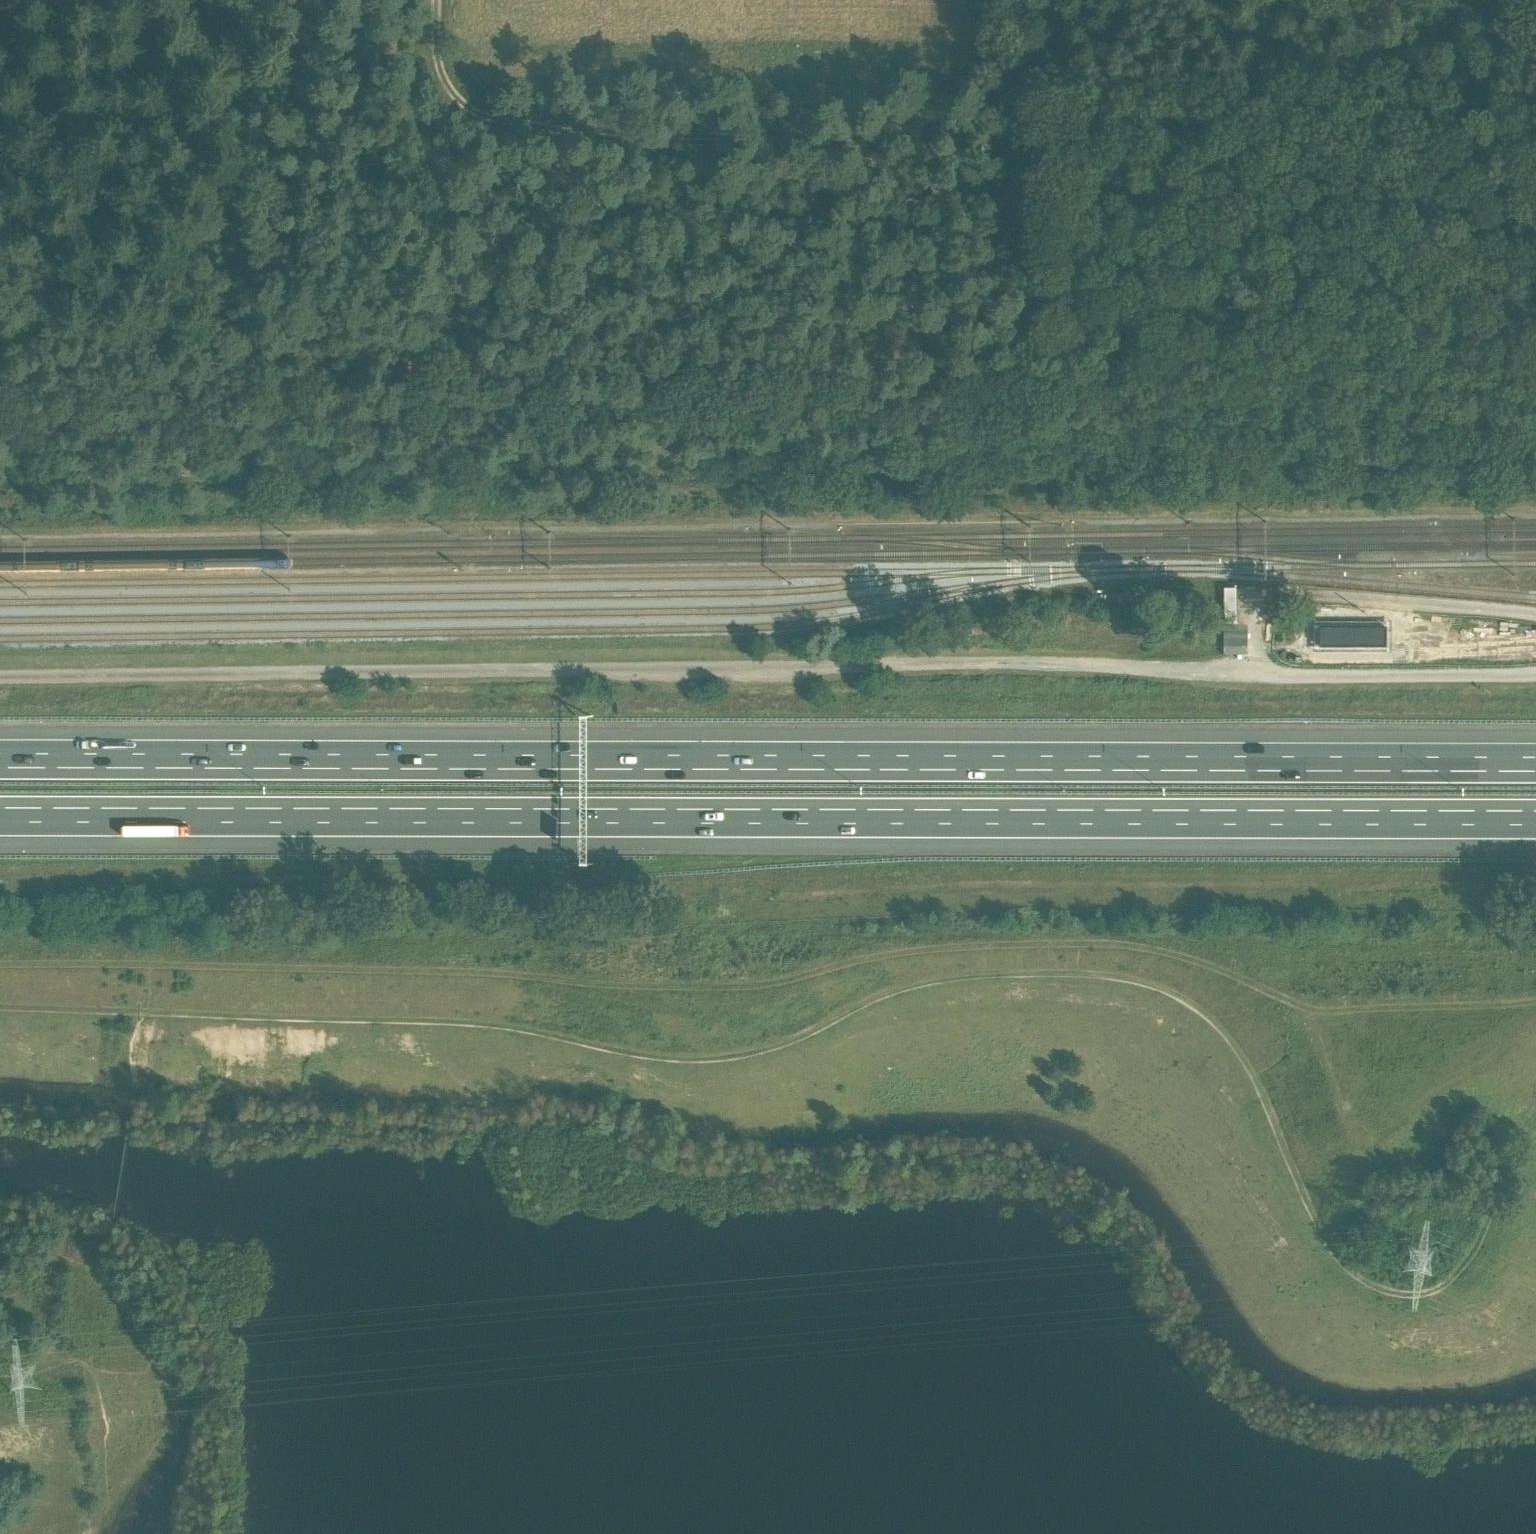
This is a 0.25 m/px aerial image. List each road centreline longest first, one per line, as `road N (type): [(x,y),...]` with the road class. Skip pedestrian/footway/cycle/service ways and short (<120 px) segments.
road 1 (track): [(1535,1153),(1462,1268),(1433,1288),(1404,1294),(1346,1265),(1308,1208),(1256,1081),(1220,1027),(1174,994),(1118,979),(921,982),(773,1047),(725,1058),(606,1049),(476,1023),(148,1012)]
road 2 (motorway): [(1535,764),(0,760)]
road 3 (motorway): [(0,813),(1535,816)]
road 4 (track): [(447,0),(477,89),(540,139),(623,163),(901,159),(1036,80),(1031,0)]
road 5 (track): [(1036,80),(1047,347)]
road 6 (track): [(0,1008),(148,1012)]

